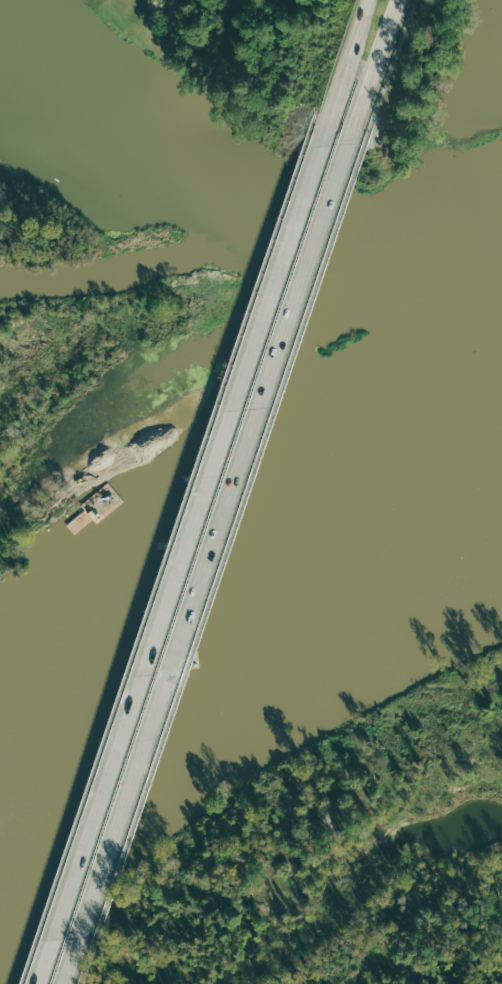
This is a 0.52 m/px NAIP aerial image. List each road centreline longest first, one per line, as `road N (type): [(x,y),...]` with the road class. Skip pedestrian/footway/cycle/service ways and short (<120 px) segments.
road 1 (secondary): [(64,983),(350,143)]
road 2 (secondary): [(322,146),(36,983)]
road 3 (secondary): [(369,0),(322,146)]
road 4 (secondary): [(350,143),(398,0)]

